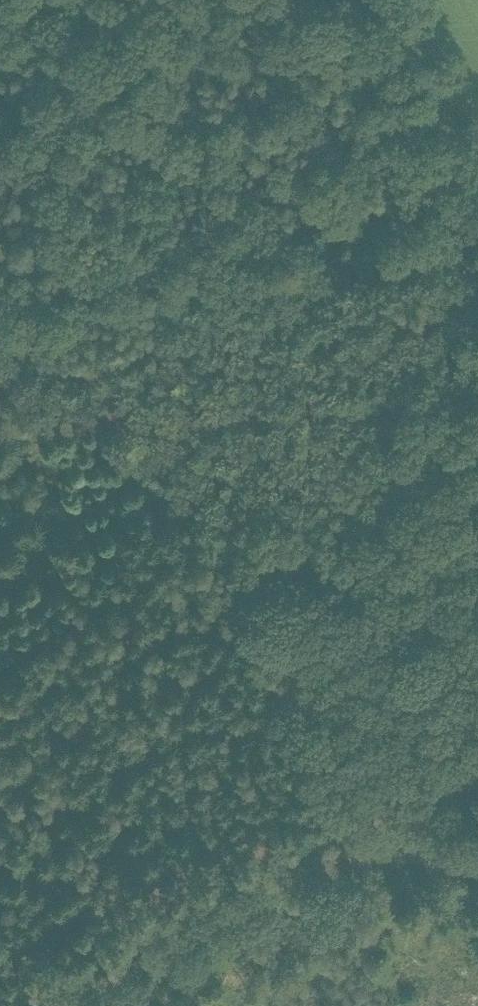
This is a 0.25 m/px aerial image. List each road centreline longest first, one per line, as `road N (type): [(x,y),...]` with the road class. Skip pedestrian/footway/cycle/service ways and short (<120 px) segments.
road 1 (unclassified): [(59,1005),(316,858)]
road 2 (track): [(477,188),(367,0)]
road 3 (unclassified): [(316,858),(477,766)]
road 4 (unclassified): [(477,873),(405,858),(316,858)]

